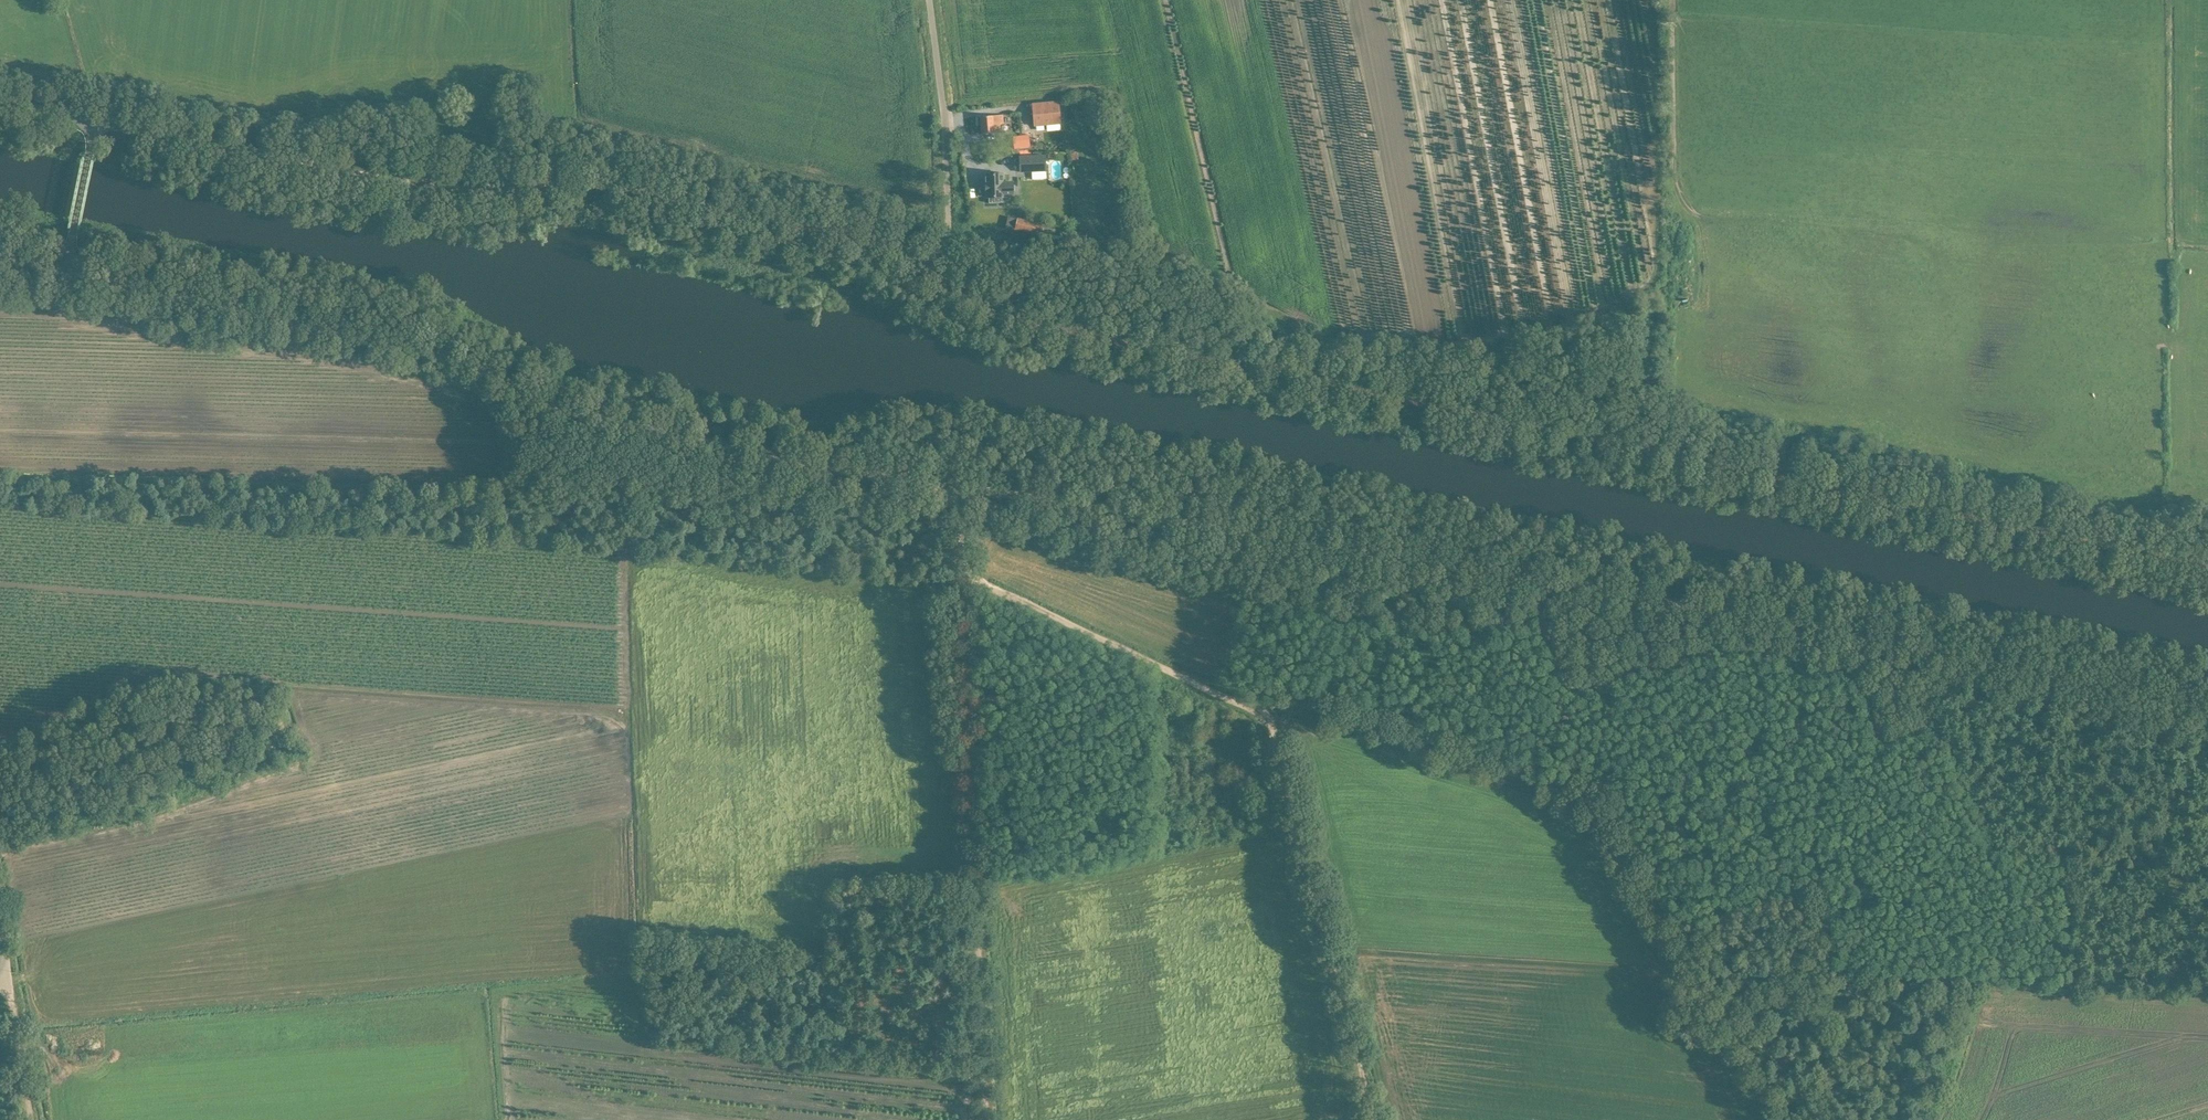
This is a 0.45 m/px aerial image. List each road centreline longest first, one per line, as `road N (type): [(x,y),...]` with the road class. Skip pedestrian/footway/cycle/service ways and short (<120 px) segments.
road 1 (unclassified): [(2207,697),(1678,593),(739,433),(569,395),(426,350),(64,272)]
road 2 (track): [(85,119),(142,124),(429,187),(595,183)]
road 3 (unclassified): [(953,288),(946,122),(930,0)]
road 4 (unclassified): [(64,272),(90,125),(0,97)]
road 5 (track): [(25,1119),(9,980)]

